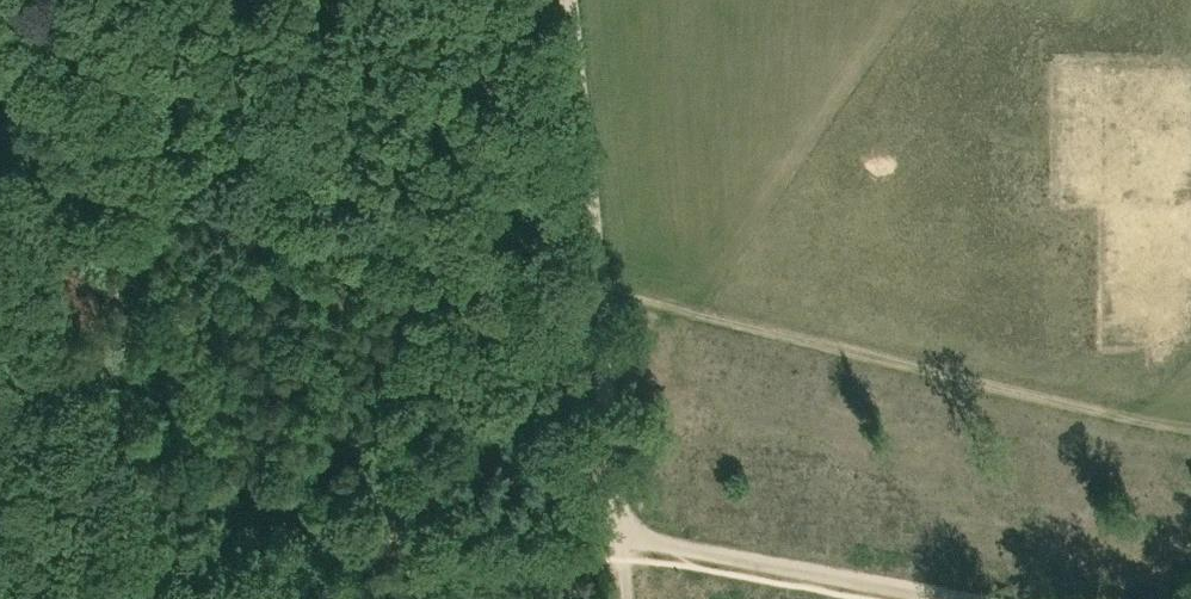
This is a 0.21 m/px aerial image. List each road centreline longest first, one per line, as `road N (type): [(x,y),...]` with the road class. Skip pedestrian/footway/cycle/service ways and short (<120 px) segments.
road 1 (track): [(74,598),(138,558),(201,542),(621,539)]
road 2 (track): [(621,539),(957,598)]
road 3 (track): [(596,289),(567,0)]
road 4 (track): [(596,289),(621,539)]

